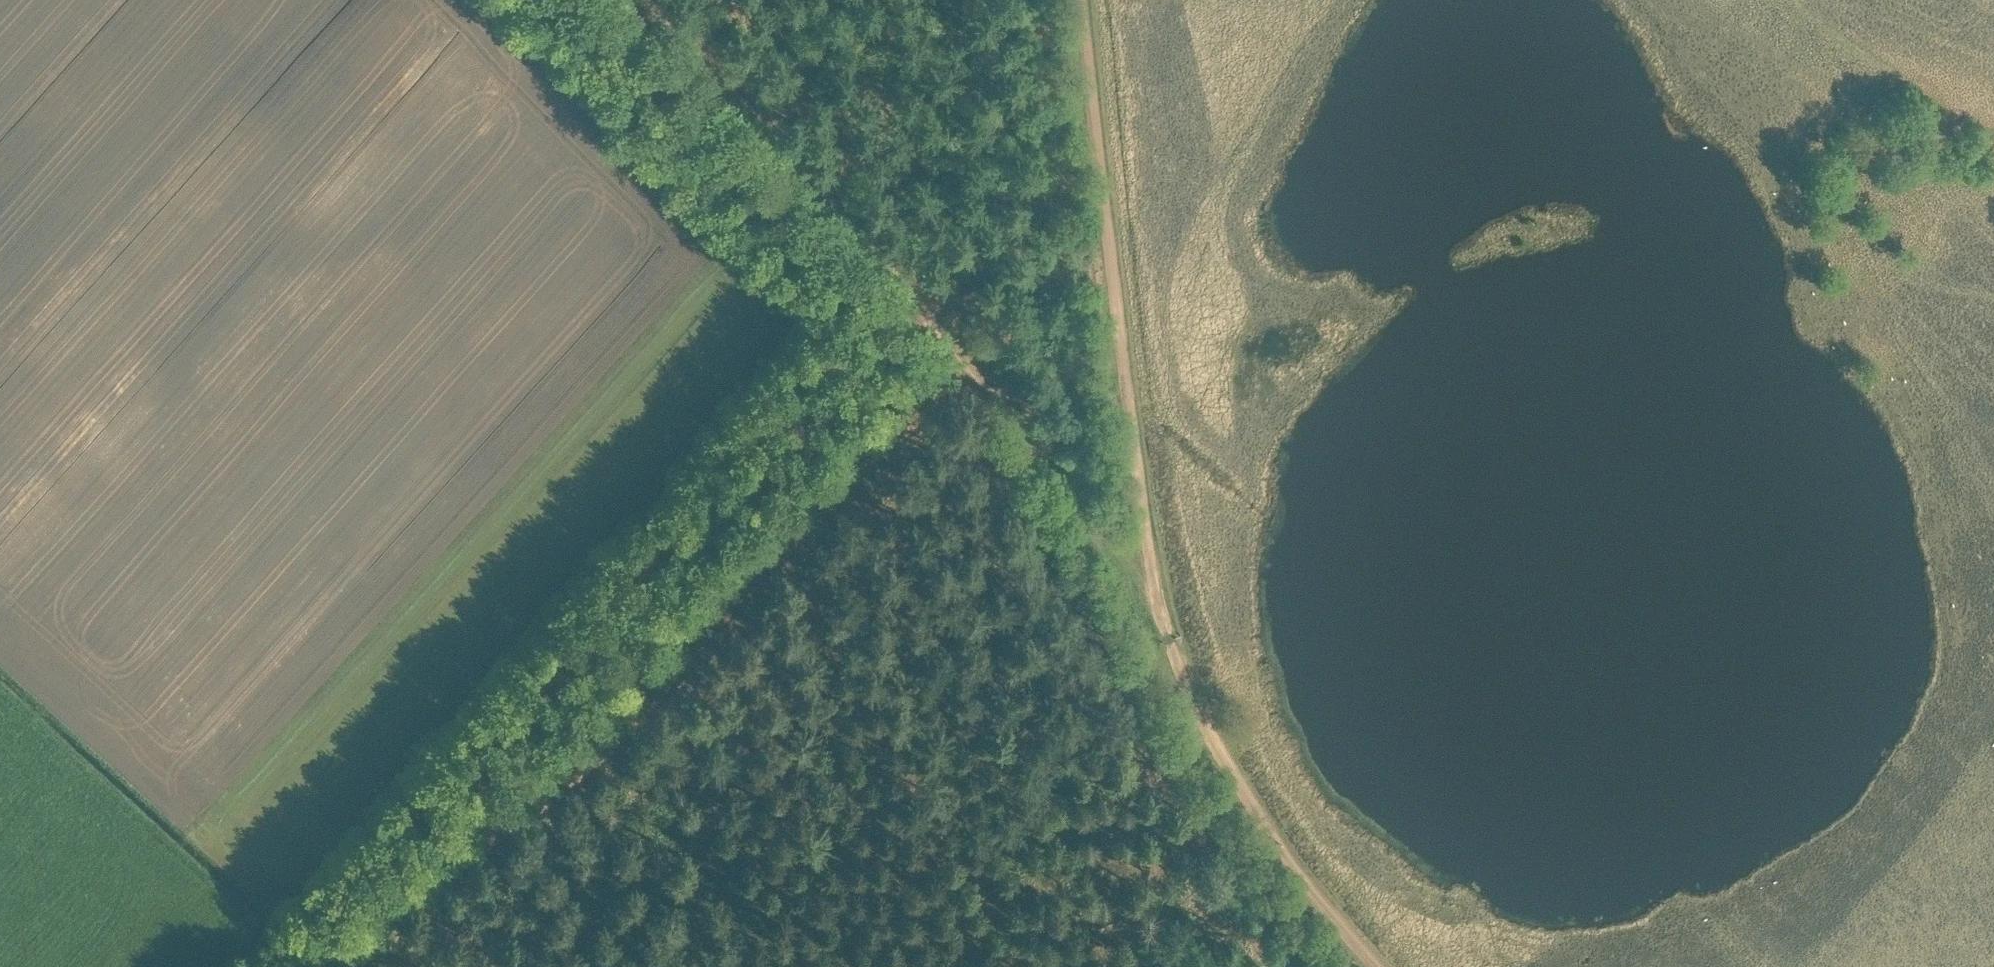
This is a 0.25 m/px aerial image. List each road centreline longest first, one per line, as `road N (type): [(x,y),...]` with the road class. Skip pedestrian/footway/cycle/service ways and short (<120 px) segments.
road 1 (track): [(1086,0),(1162,628),(1260,824),(1379,966)]
road 2 (track): [(288,966),(670,639),(948,352)]
road 3 (track): [(1162,628),(948,352),(634,0)]

